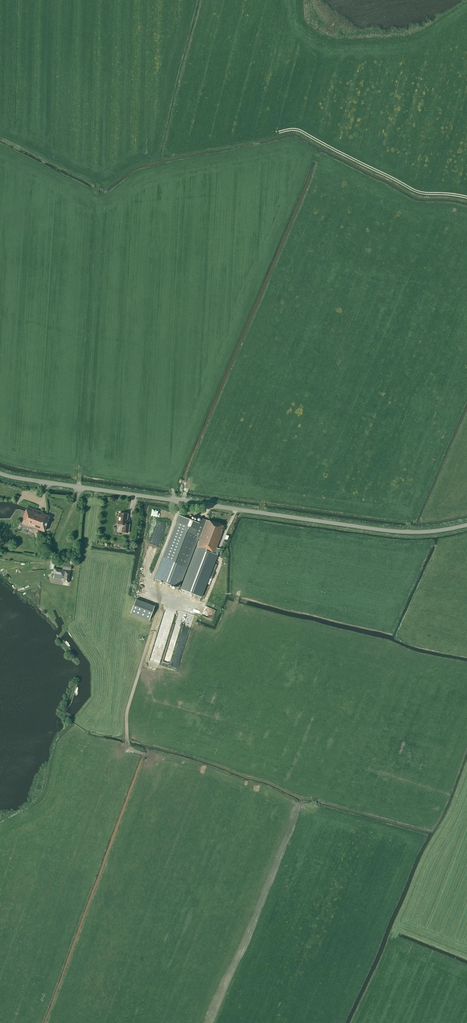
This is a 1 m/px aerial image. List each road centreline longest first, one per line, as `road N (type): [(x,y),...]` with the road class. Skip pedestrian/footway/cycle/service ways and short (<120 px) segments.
road 1 (unclassified): [(466,524),(377,529),(0,473)]
road 2 (track): [(466,198),(423,194),(301,130),(279,131)]
road 3 (track): [(164,590),(126,717),(128,750),(147,756)]

